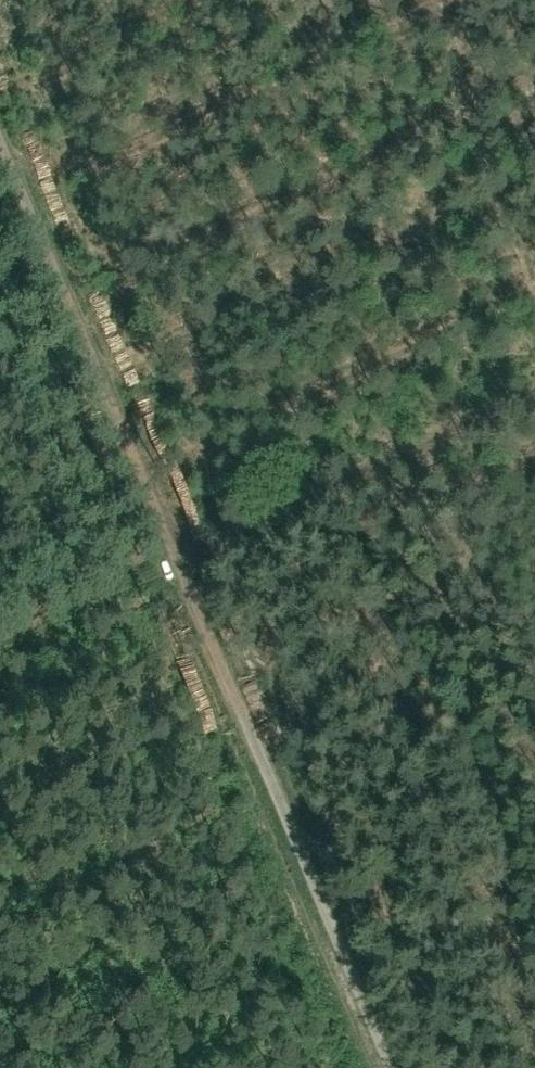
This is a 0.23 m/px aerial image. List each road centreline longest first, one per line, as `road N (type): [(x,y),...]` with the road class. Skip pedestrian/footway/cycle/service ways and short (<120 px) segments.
road 1 (track): [(0,158),(378,1067)]
road 2 (track): [(0,653),(534,395)]

